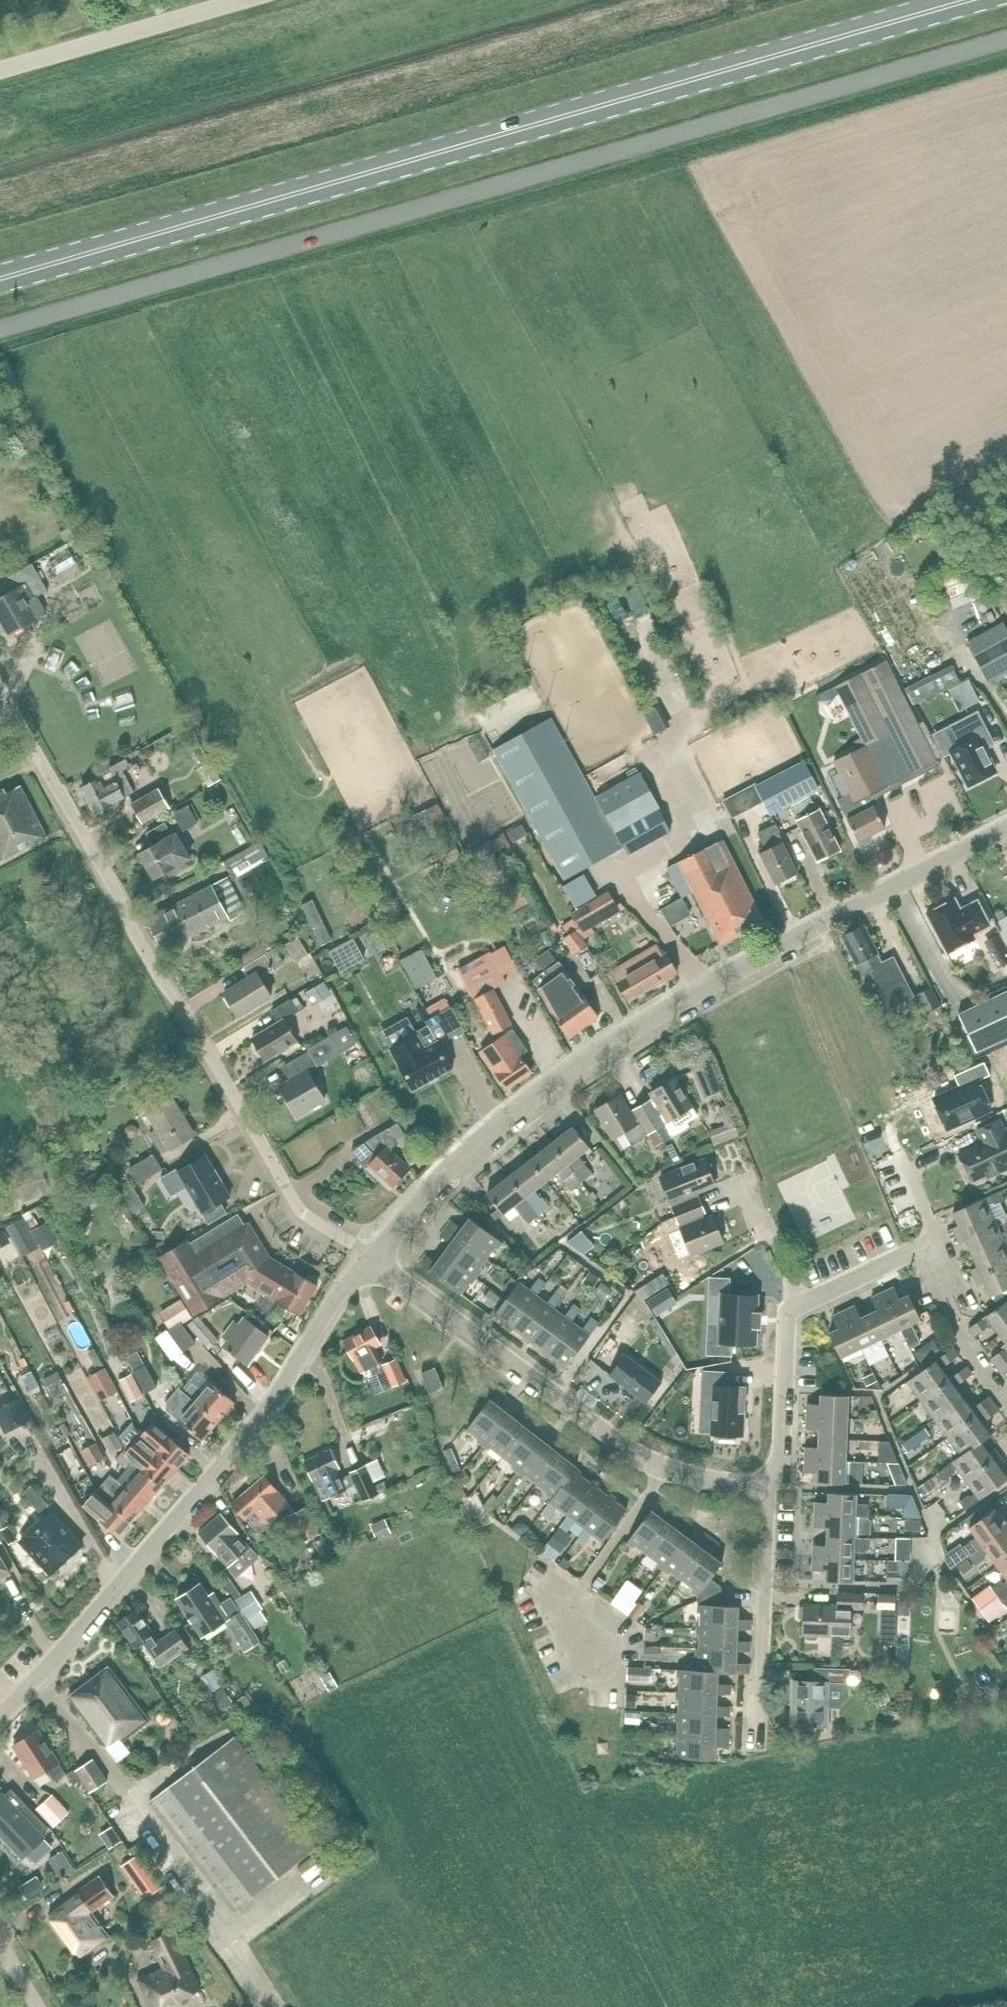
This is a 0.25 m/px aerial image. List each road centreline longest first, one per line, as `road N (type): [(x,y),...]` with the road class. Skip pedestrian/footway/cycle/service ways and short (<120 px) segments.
road 1 (unclassified): [(0,329),(1006,40)]
road 2 (primary): [(0,280),(969,0)]
road 3 (tertiary): [(369,1255),(498,1124),(579,1059),(1006,827)]
road 4 (unclassified): [(369,1255),(303,1212),(0,689)]
road 5 (tertiary): [(0,1715),(186,1511),(369,1255)]
road 6 (residential): [(761,1492),(661,1472),(369,1255)]
road 7 (unclassified): [(0,72),(251,0)]
road 8 (residential): [(758,1742),(761,1492)]
road 9 (residential): [(761,1492),(778,1472),(789,1312),(802,1306)]
road 10 (residential): [(802,1306),(771,1232),(757,1226),(743,1192)]
road 11 (residential): [(802,1306),(918,1250)]

